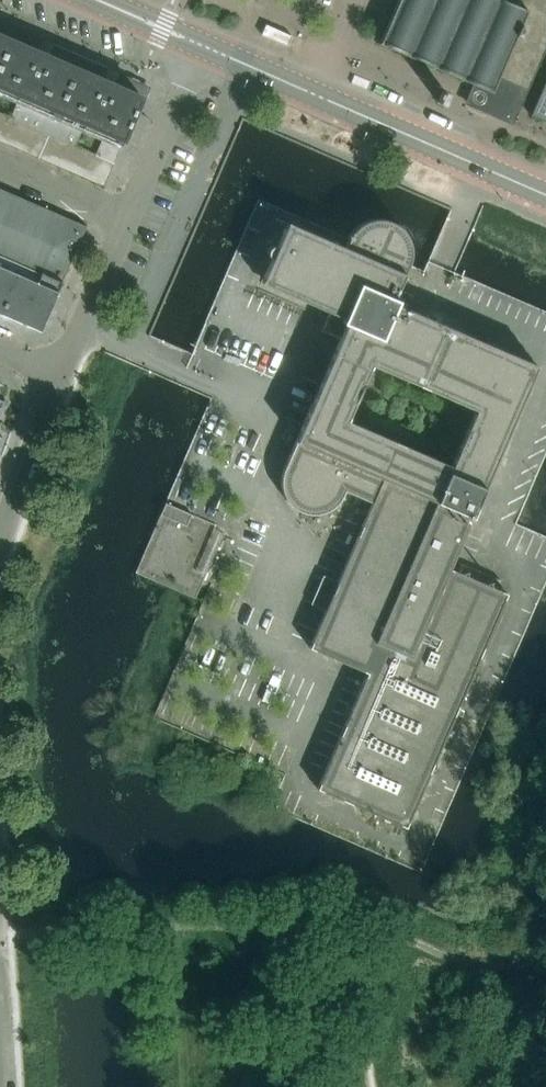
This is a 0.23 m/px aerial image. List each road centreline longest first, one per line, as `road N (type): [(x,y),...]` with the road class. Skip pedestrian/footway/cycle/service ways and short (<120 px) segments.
road 1 (tertiary): [(545,196),(201,46)]
road 2 (residential): [(64,376),(201,46)]
road 3 (residential): [(0,541),(64,376)]

